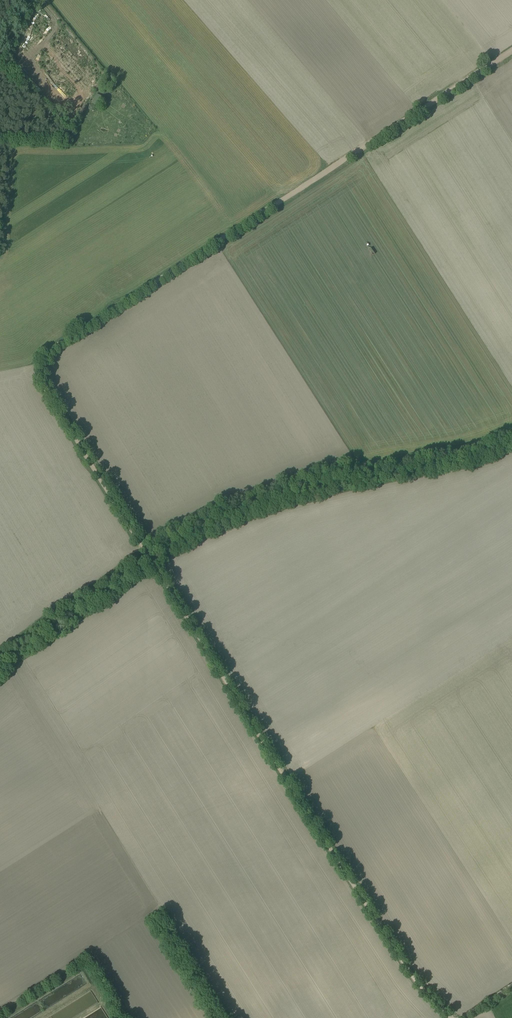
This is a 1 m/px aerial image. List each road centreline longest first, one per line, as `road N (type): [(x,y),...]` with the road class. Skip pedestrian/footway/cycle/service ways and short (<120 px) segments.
road 1 (track): [(511,51),(46,358),(43,379),(153,564)]
road 2 (track): [(153,564),(376,915),(454,1017)]

